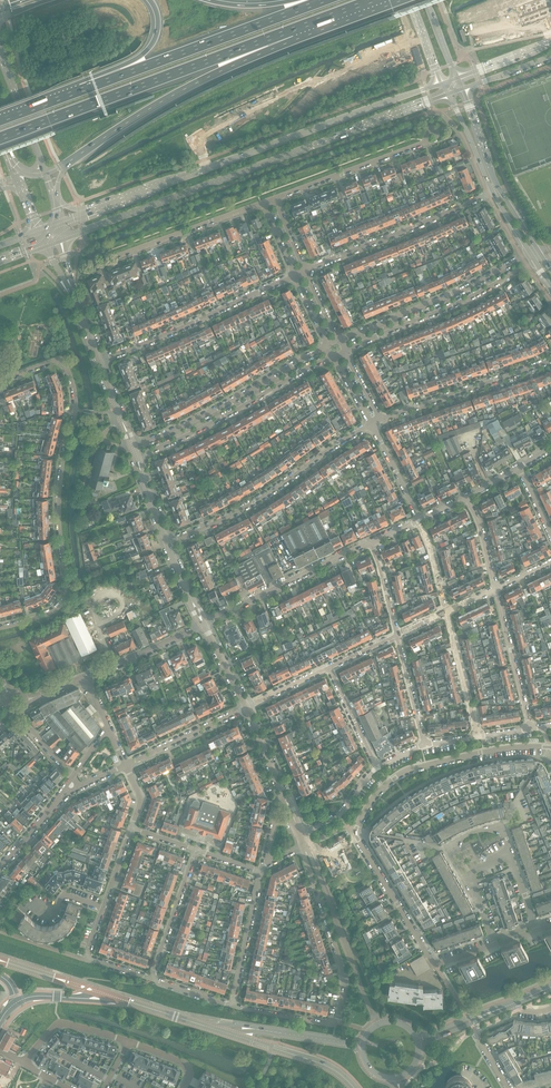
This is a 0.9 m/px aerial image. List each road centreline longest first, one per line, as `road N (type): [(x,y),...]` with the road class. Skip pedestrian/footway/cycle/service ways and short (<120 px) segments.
road 1 (secondary): [(64,239),(448,94)]
road 2 (residential): [(0,380),(60,357),(76,401),(59,505),(68,595),(43,616),(0,628)]
road 3 (residential): [(436,964),(358,840),(357,826),(380,791),(412,769),(550,748)]
road 4 (secondary): [(443,84),(94,211)]
road 5 (motorway): [(0,138),(291,30)]
road 6 (residential): [(305,845),(346,986),(339,1018),(326,1025),(233,1006)]
road 7 (motorway): [(326,0),(80,90)]
road 8 (motorway): [(70,161),(291,30)]
road 9 (residential): [(168,543),(243,509),(372,424)]
road 10 (residential): [(136,457),(333,357)]
road 11 (residential): [(328,346),(133,447)]
road 12 (residential): [(99,360),(296,275)]
road 13 (residential): [(530,253),(340,341)]
road 14 (residential): [(346,351),(535,261)]
road 15 (residential): [(153,979),(87,958),(132,830)]
road 16 (residential): [(494,193),(305,271)]
road 17 (unclassified): [(378,1025),(305,845)]
road 18 (residential): [(204,624),(371,543)]
road 19 (residential): [(550,359),(382,420)]
road 20 (residential): [(104,262),(265,202)]
road 21 (residential): [(275,199),(429,142)]
road 22 (residential): [(531,728),(496,589)]
road 23 (residential): [(262,871),(233,1006)]
road 24 (residential): [(153,979),(197,851)]
road 25 (secondary): [(231,1035),(323,1065),(354,1087)]
road 26 (residential): [(126,765),(247,707)]
road 27 (motorway): [(150,0),(158,22),(152,45),(80,90)]
road 28 (residential): [(447,612),(479,737)]
road 29 (residential): [(88,676),(204,624)]

